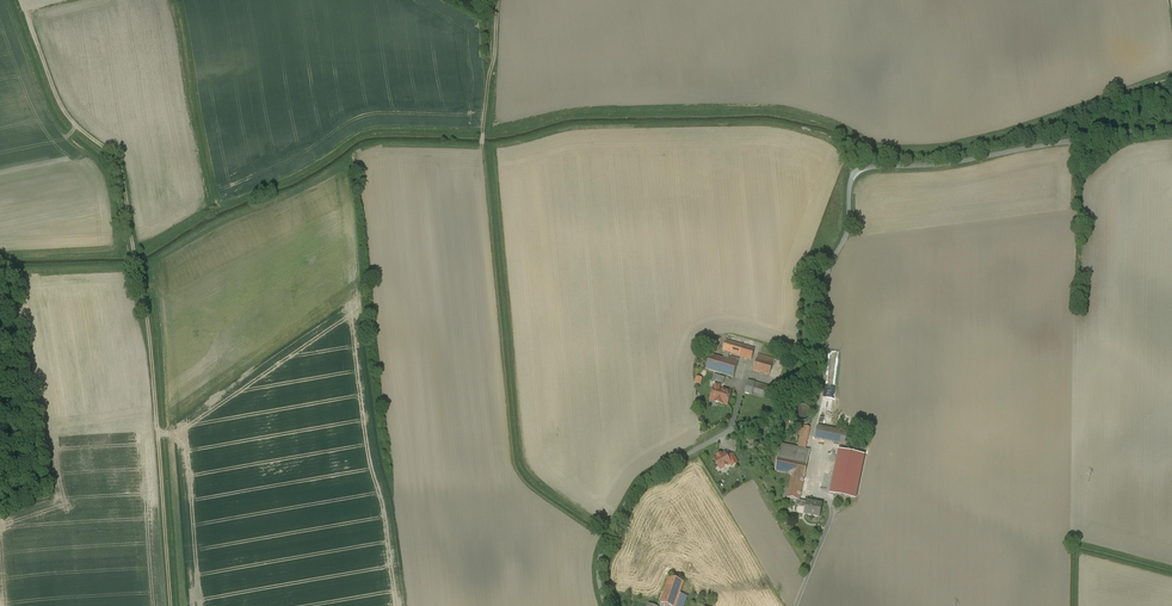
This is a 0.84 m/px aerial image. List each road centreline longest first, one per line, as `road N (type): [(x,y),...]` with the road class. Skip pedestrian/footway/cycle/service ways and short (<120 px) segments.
road 1 (unclassified): [(1171,127),(949,165),(856,170),(847,233),(826,275),(821,374),(761,417),(644,478),(599,562),(606,605)]
road 2 (track): [(171,605),(150,334),(119,160),(61,108),(25,11)]
road 3 (track): [(482,149),(493,0)]

